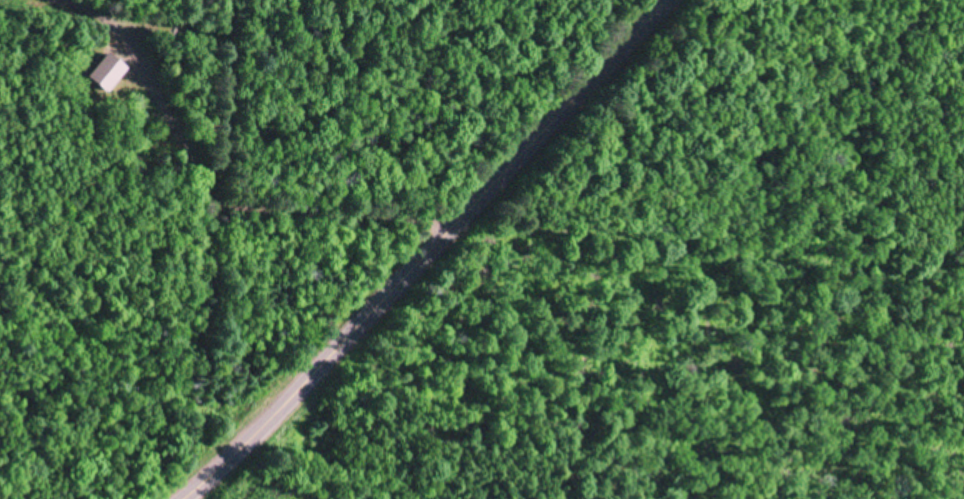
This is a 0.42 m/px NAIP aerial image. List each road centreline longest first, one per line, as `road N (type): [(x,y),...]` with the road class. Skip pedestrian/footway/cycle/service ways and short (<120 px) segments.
road 1 (tertiary): [(685,0),(299,397),(182,498)]
road 2 (residential): [(476,214),(211,212),(231,82),(225,41),(187,0)]

